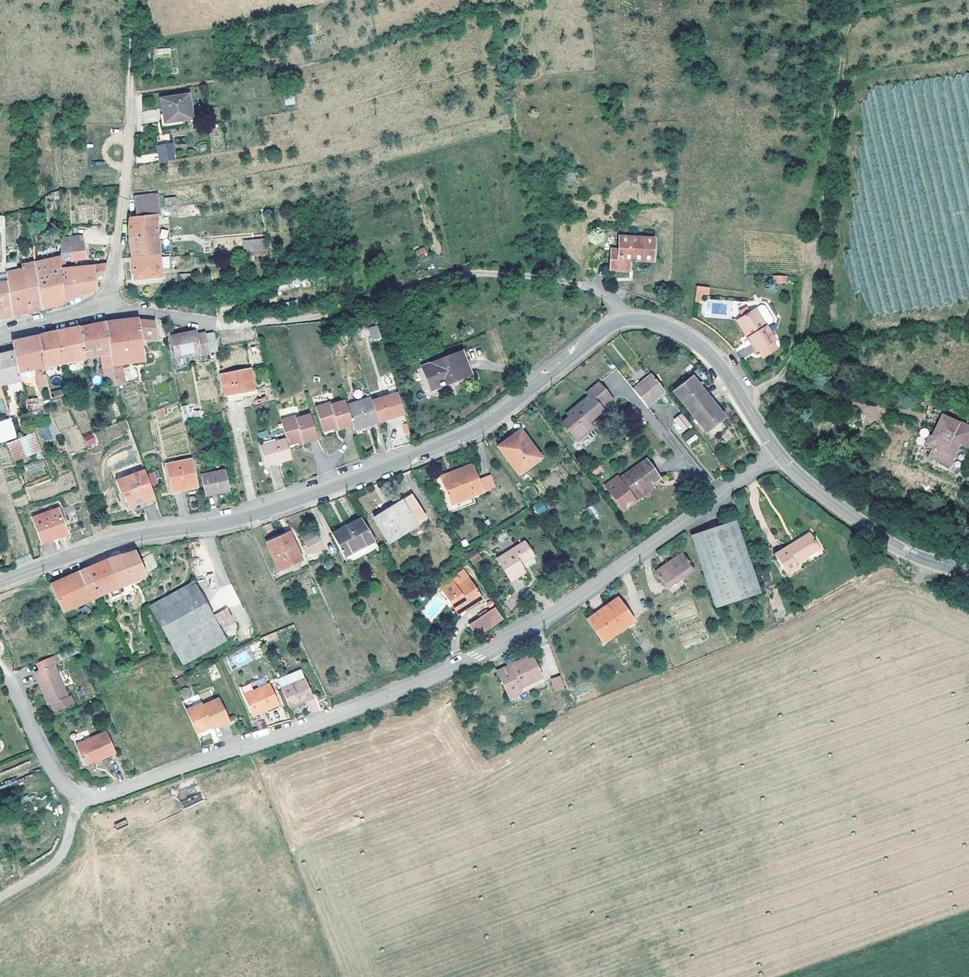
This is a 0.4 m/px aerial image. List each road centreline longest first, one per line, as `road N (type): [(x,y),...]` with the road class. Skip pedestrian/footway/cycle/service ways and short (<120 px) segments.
road 1 (residential): [(778,455),(594,590),(442,677),(94,801),(83,803),(59,784),(10,679)]
road 2 (tertiary): [(0,582),(105,544),(254,515),(400,462),(494,418),(599,333),(627,321),(664,325),(709,353),(778,455)]
road 3 (track): [(627,321),(605,297),(574,283),(473,273),(319,316),(216,324)]
road 4 (tertiary): [(778,455),(894,548),(968,574)]
road 5 (residential): [(106,309),(129,99)]
road 6 (track): [(126,183),(53,188),(28,208),(0,214)]

